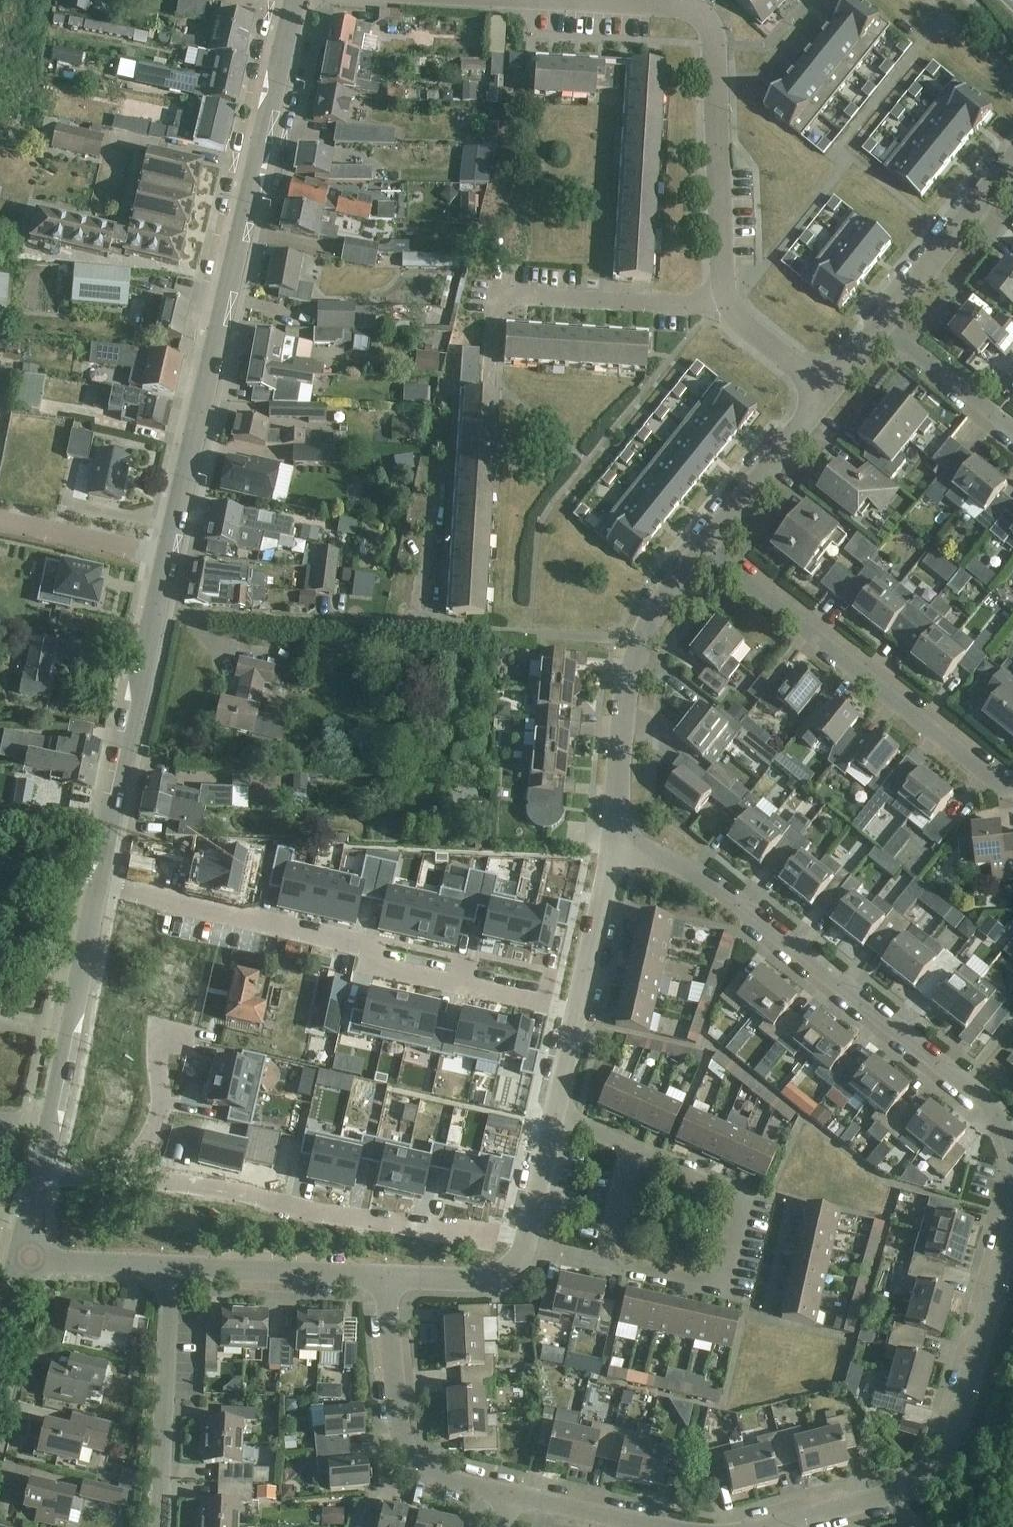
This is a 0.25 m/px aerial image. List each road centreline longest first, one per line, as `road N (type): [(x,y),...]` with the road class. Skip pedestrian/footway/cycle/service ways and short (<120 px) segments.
road 1 (tertiary): [(174,558),(301,0)]
road 2 (residential): [(618,850),(687,872),(968,1085),(1003,1120),(1012,1143)]
road 3 (residential): [(526,1246),(710,1291),(728,1281),(740,1199),(555,1121)]
road 4 (residential): [(726,298),(717,55),(705,22),(507,0)]
road 5 (residential): [(1012,1221),(943,1465),(919,1490),(800,1526)]
road 6 (residential): [(707,555),(1012,792)]
road 7 (residential): [(493,1237),(121,1176)]
road 8 (tertiary): [(101,885),(174,558)]
road 9 (residential): [(618,850),(643,651),(707,555)]
road 10 (tertiary): [(38,1175),(101,885)]
road 11 (residential): [(511,1498),(438,1480),(403,1444),(387,1280)]
road 12 (residential): [(555,1121),(618,850)]
road 13 (residential): [(369,948),(101,885)]
road 14 (residential): [(167,1526),(176,1267)]
road 15 (residential): [(499,296),(700,311),(726,298)]
road 16 (residential): [(176,1267),(387,1280)]
road 17 (residential): [(369,948),(365,966),(544,1006)]
road 18 (residential): [(888,339),(1012,183)]
road 19 (residential): [(707,555),(827,405)]
road 20 (residential): [(121,1176),(161,1110),(162,1038),(191,1044)]
road 21 (residential): [(174,558),(0,525)]
road 22 (residential): [(1012,438),(888,339)]
road 23 (residential): [(20,1256),(176,1267)]
road 24 (residential): [(387,1280),(496,1277),(516,1265),(526,1246)]
road 25 (residential): [(827,405),(738,321),(726,298)]
road 26 (residential): [(526,1246),(555,1121)]
road 27 (residential): [(634,1526),(511,1498)]

